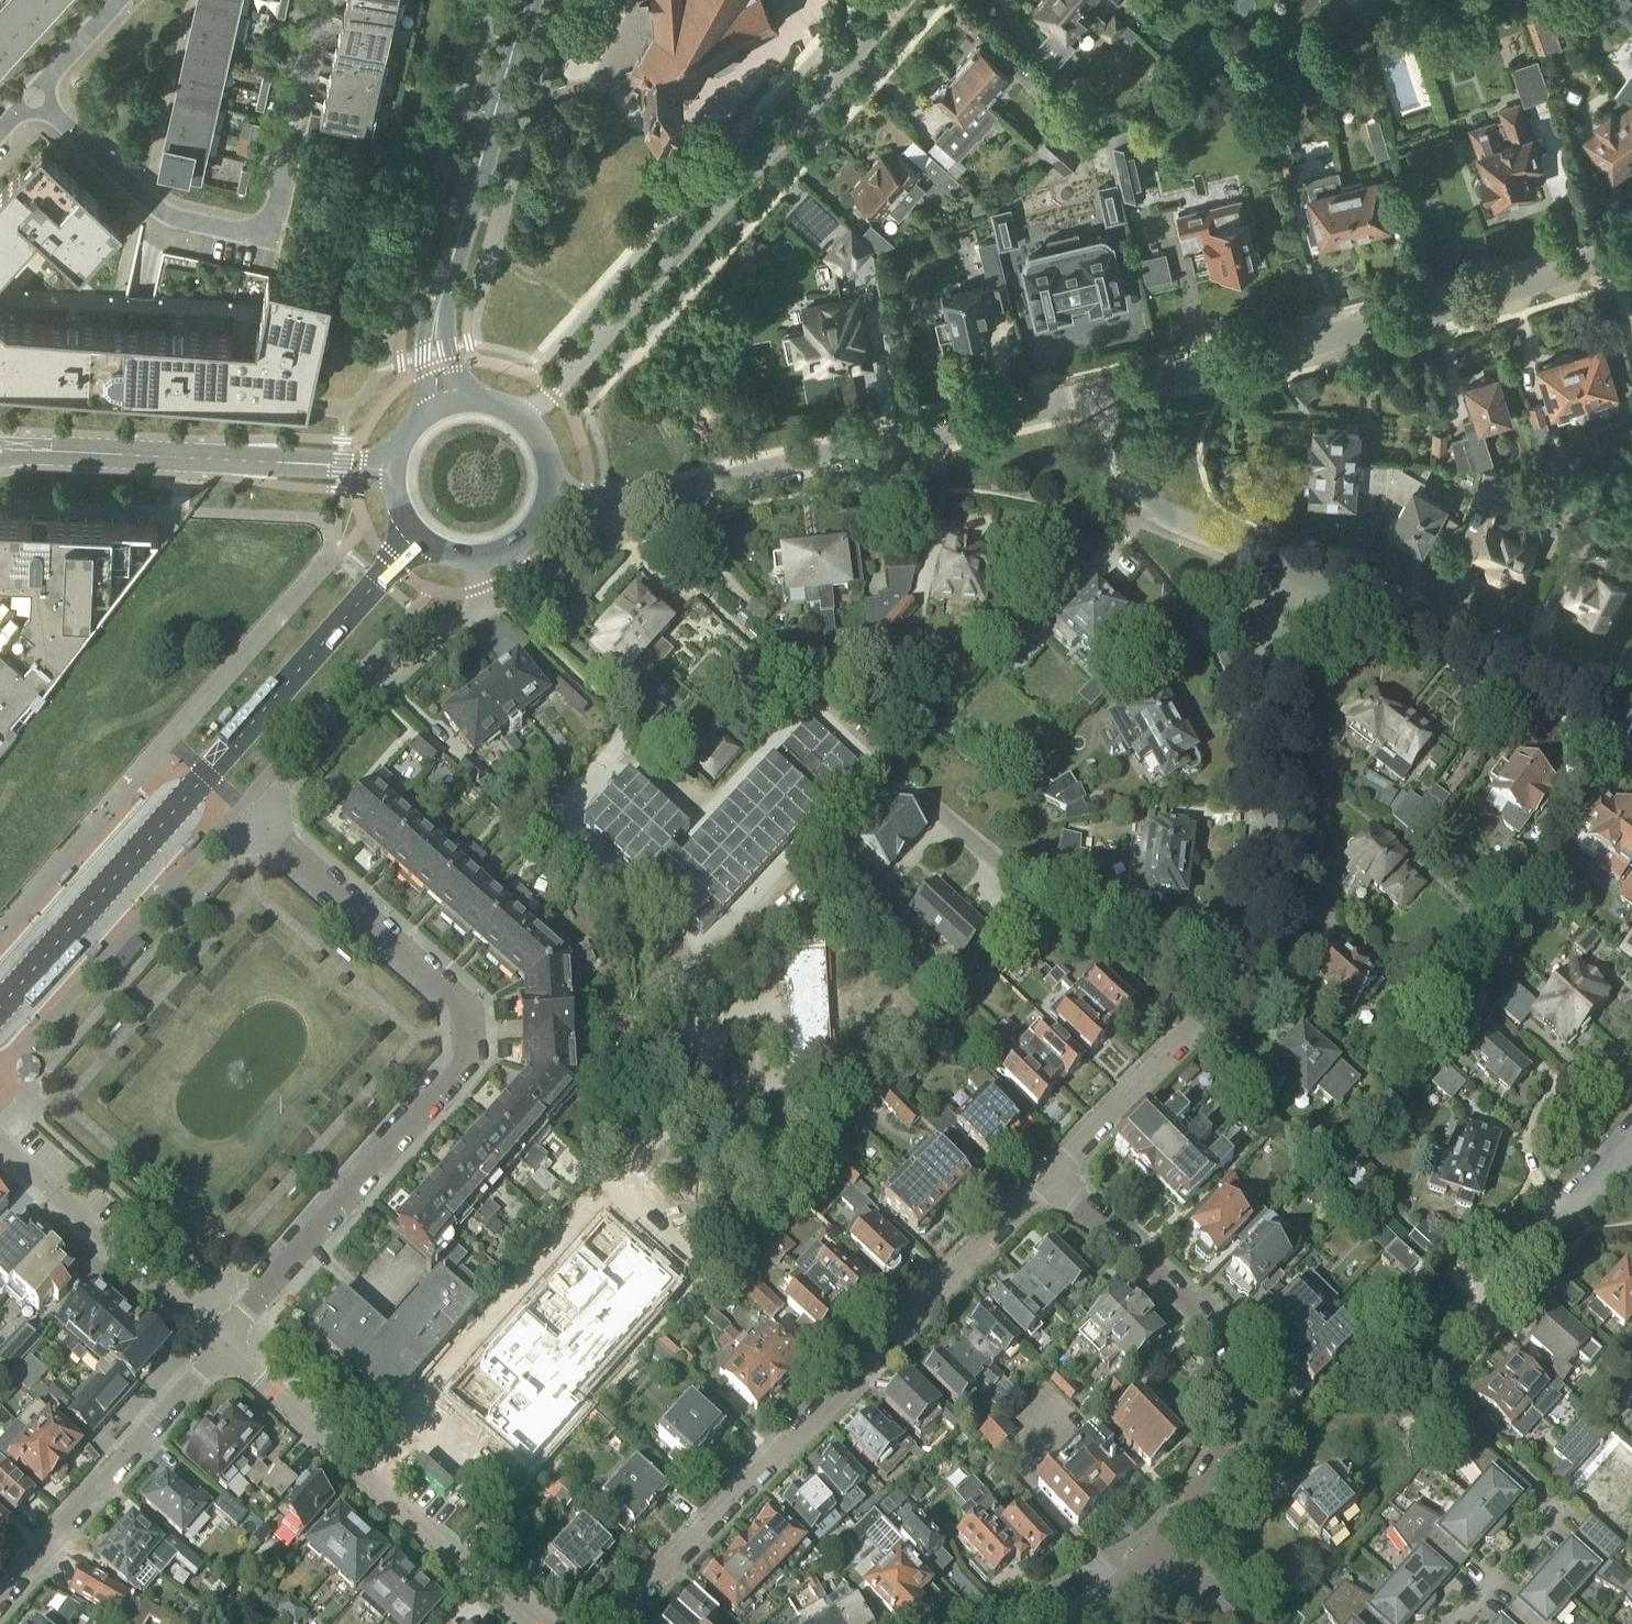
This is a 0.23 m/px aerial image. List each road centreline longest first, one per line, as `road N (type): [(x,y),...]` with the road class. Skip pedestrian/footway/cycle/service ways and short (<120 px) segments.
road 1 (residential): [(224,1340),(470,1055),(474,1031),(469,1010),(262,825)]
road 2 (residential): [(1050,1178),(1236,977),(1262,919),(1274,859),(1256,658),(1260,621),(1289,569)]
road 3 (residential): [(608,1623),(1050,1178)]
road 4 (residential): [(899,0),(523,417)]
road 5 (residential): [(1104,395),(1345,336),(1590,266),(1631,243)]
road 6 (residential): [(582,500),(629,503),(1104,395)]
road 7 (residential): [(32,101),(167,218),(266,240),(323,0)]
road 8 (residential): [(1050,1178),(1193,1304),(1227,1361),(1221,1446),(1147,1569)]
road 9 (residential): [(529,1623),(224,1340)]
road 10 (residential): [(446,403),(433,345),(443,289),(522,0)]
road 11 (residential): [(1631,724),(1289,569)]
road 12 (residential): [(224,1340),(0,1605)]
road 13 (residential): [(224,1340),(0,1142)]
road 14 (residential): [(1422,1356),(1621,1146)]
road 15 (residential): [(1289,569),(1146,502),(1128,477),(1104,395)]
road 16 (residential): [(394,467),(404,517),(421,537),(454,554),(491,554),(518,542),(550,492)]
road 17 (residential): [(0,451),(225,460)]
road 18 (residential): [(394,467),(225,460)]
road 19 (residential): [(1459,1623),(1556,1515)]
road 20 (residential): [(32,101),(123,0)]

